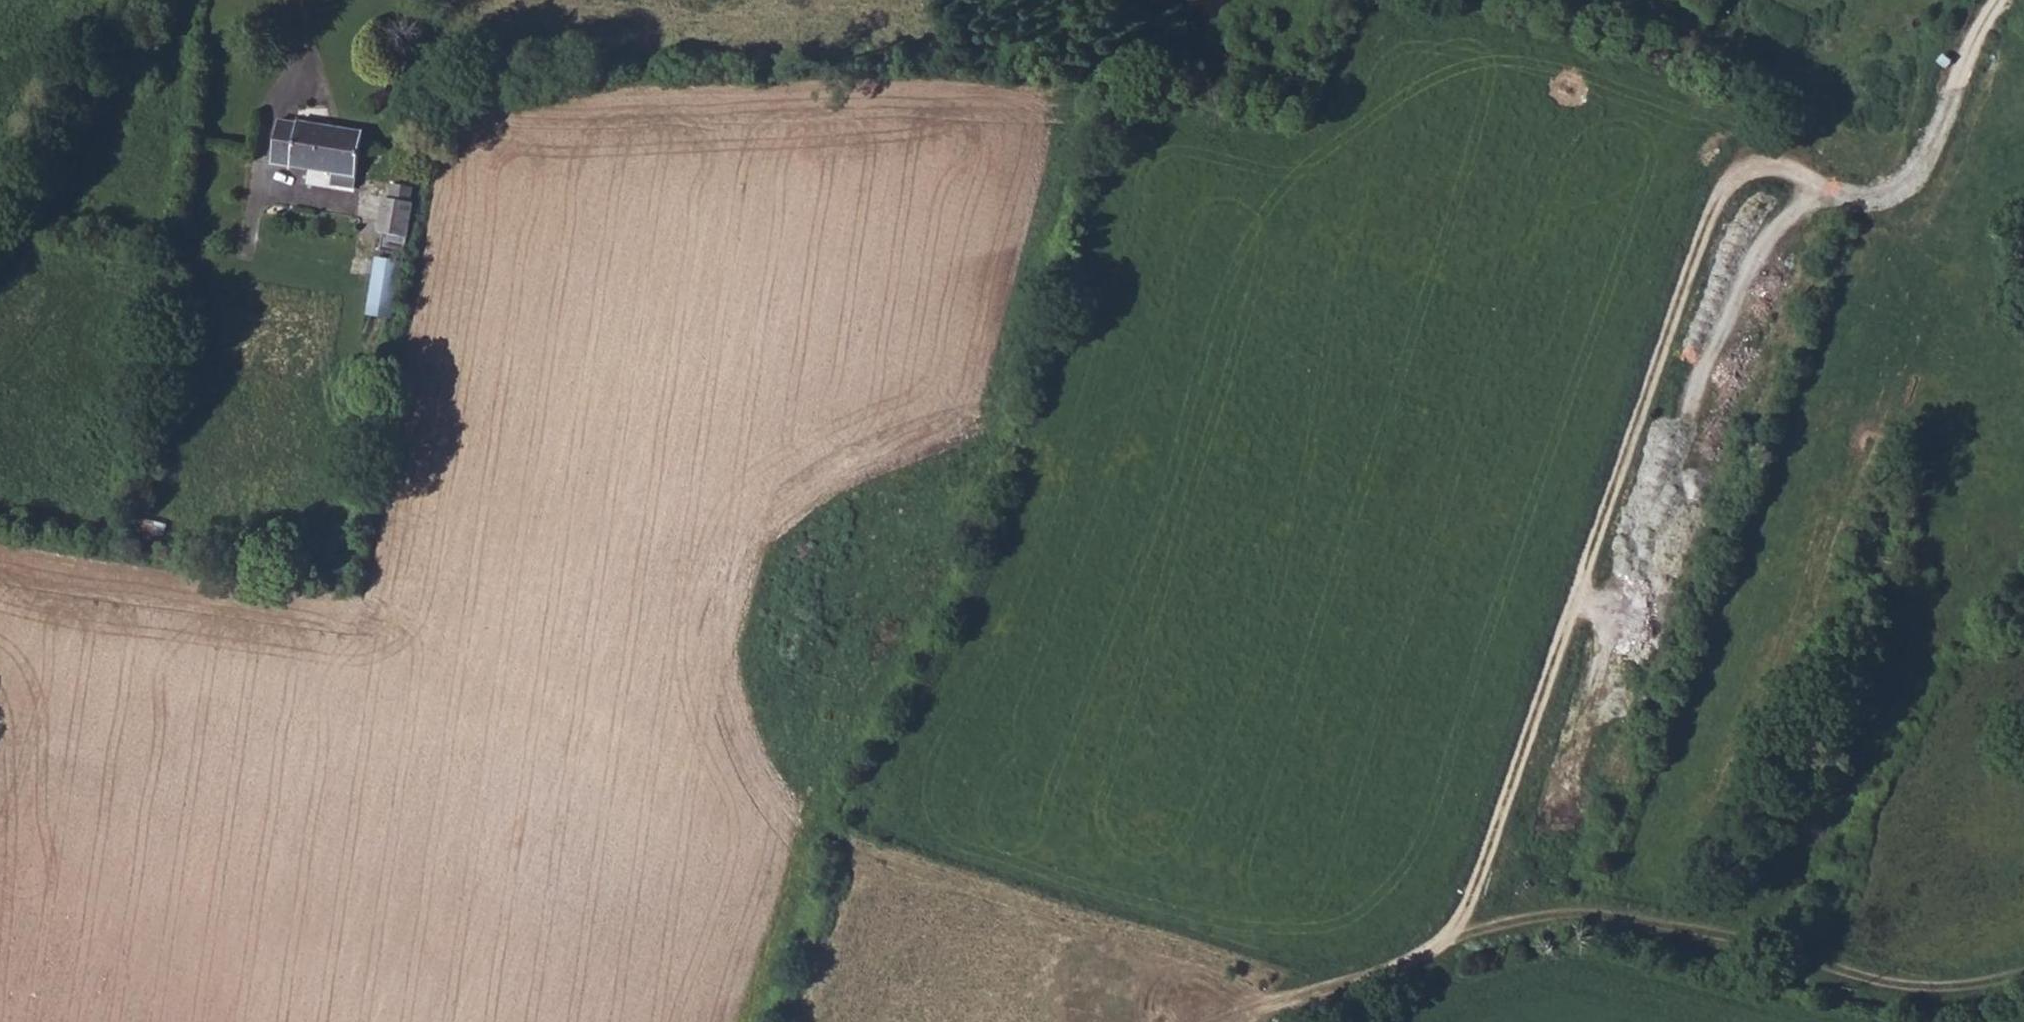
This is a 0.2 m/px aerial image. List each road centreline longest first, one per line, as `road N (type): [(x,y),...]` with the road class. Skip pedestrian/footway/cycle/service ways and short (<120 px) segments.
road 1 (track): [(2004,0),(1974,36),(1942,163),(1904,207),(1868,205),(1756,162),(1719,195),(1455,937),(1322,1007),(1310,1021)]
road 2 (track): [(1455,937),(1578,918),(1741,939),(1924,989),(2023,974)]

